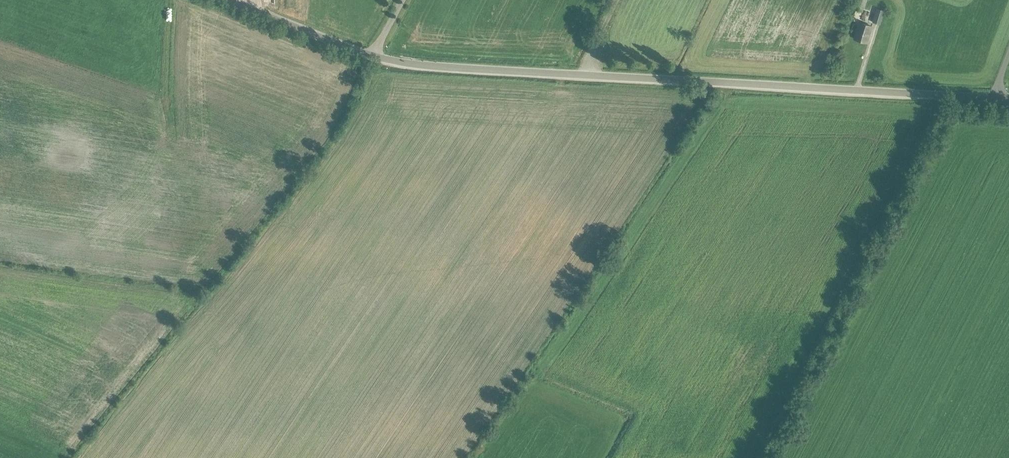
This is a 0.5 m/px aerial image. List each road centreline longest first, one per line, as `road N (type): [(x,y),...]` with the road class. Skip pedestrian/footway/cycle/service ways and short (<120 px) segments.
road 1 (unclassified): [(1008,99),(575,77),(372,58)]
road 2 (unclassified): [(372,58),(227,0)]

